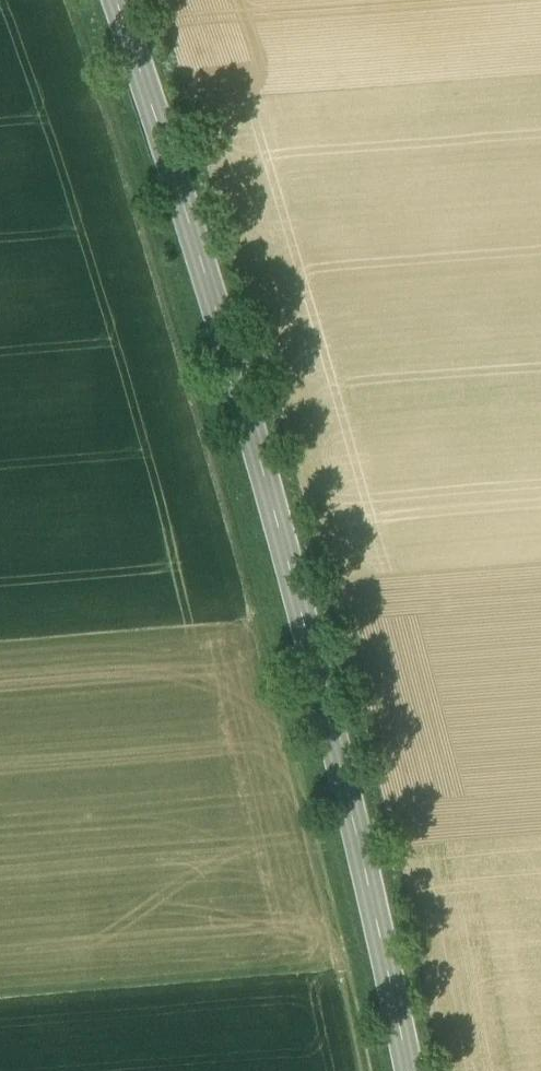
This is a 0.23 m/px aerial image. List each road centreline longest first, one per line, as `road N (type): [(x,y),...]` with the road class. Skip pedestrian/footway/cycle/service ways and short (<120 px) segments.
road 1 (secondary): [(410,1070),(310,594),(104,0)]
road 2 (track): [(65,0),(238,519),(365,1070)]

